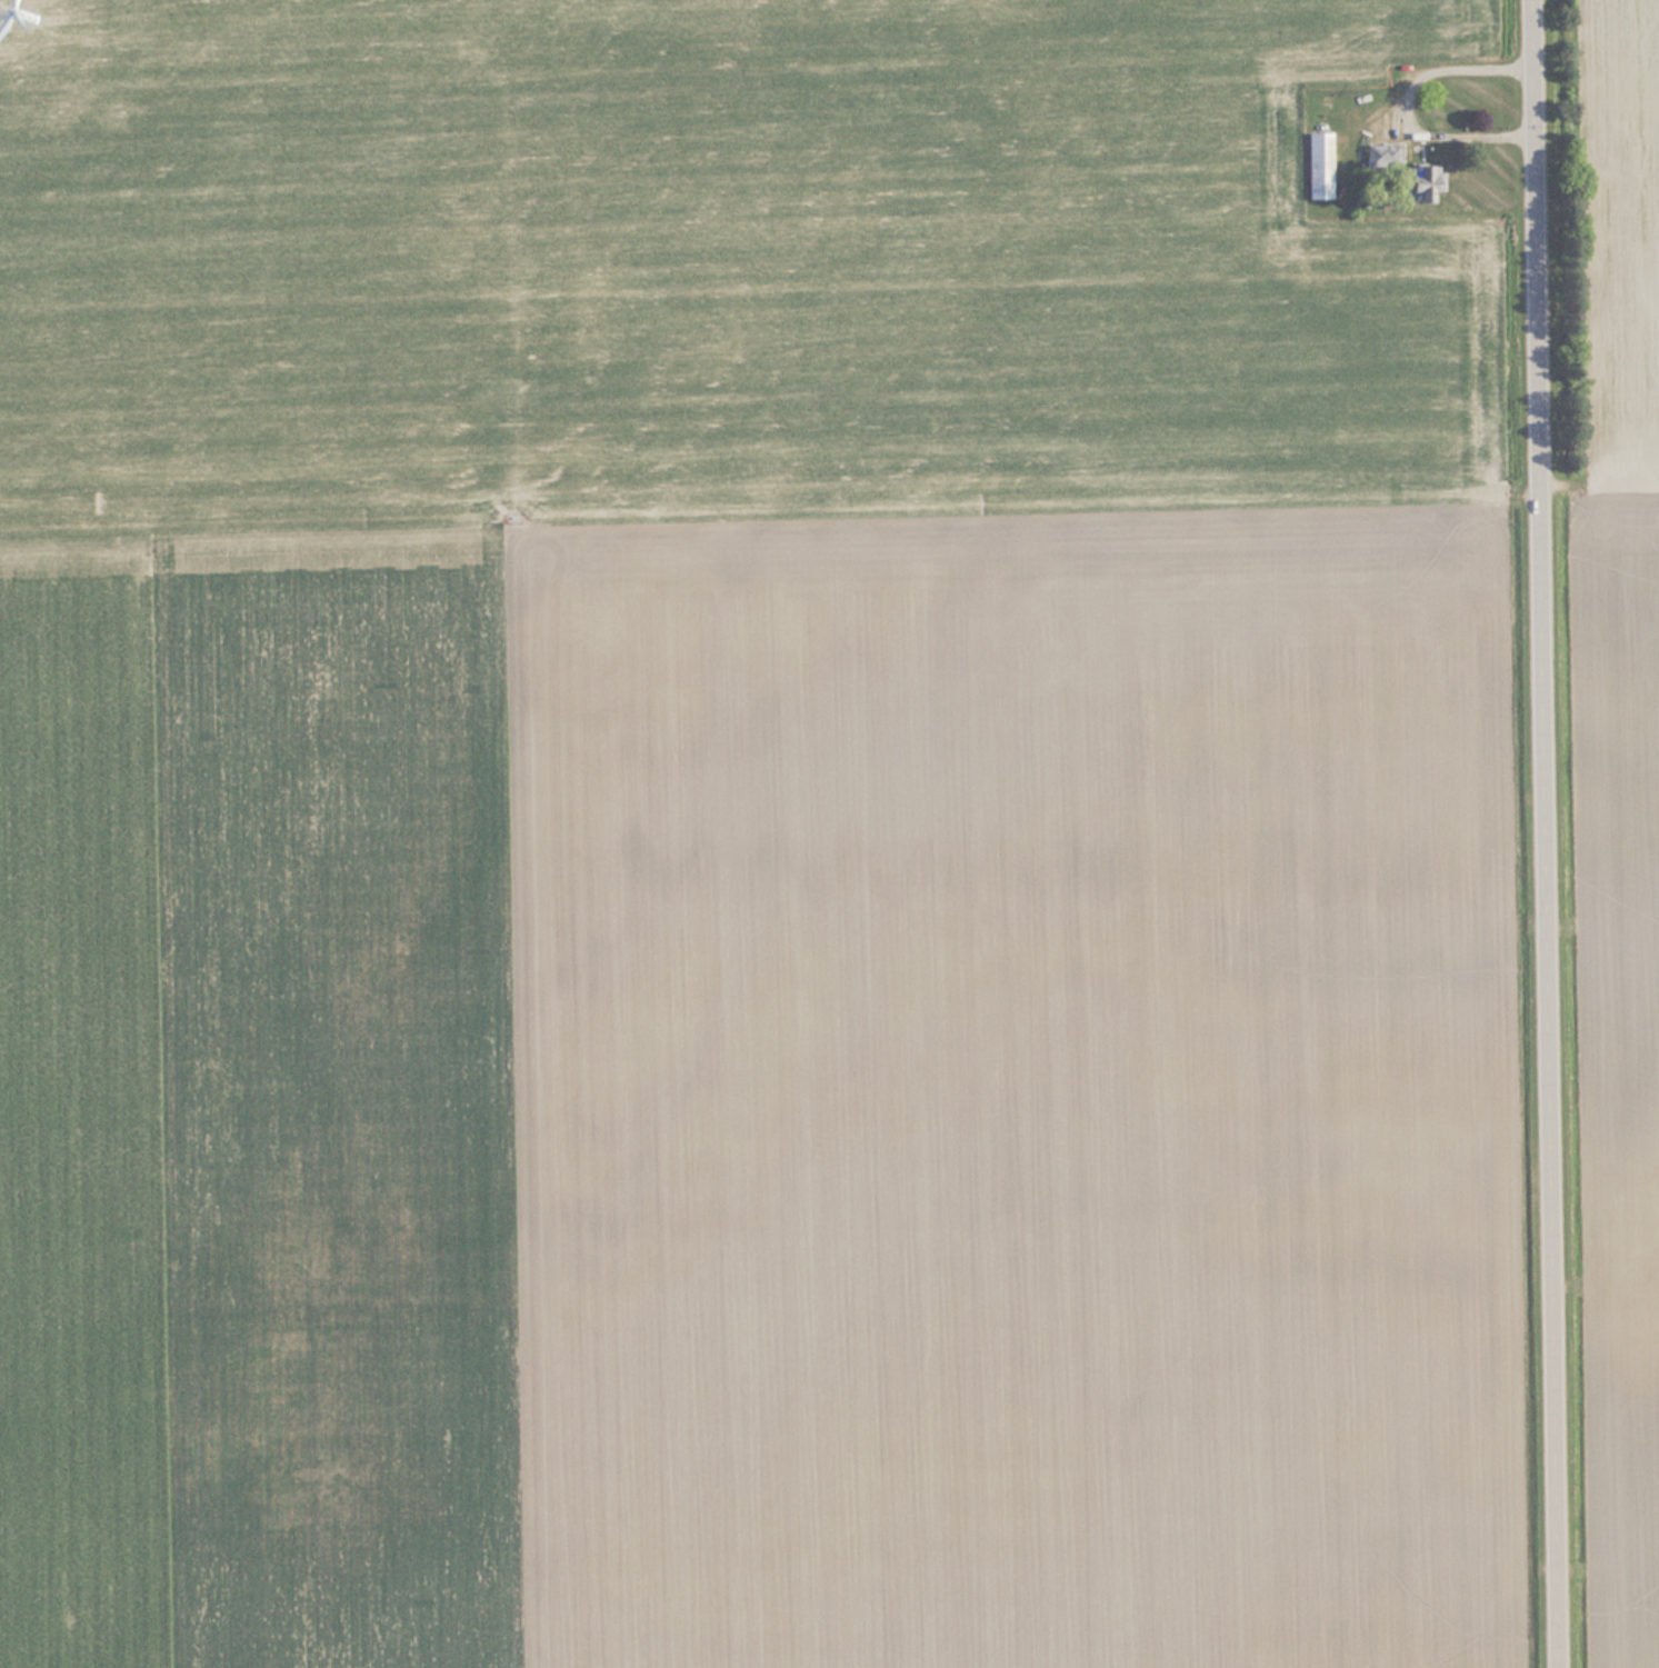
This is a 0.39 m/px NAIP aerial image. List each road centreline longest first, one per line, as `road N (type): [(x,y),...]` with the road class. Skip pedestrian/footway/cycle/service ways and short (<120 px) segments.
road 1 (secondary): [(1555,1667),(1528,0)]

